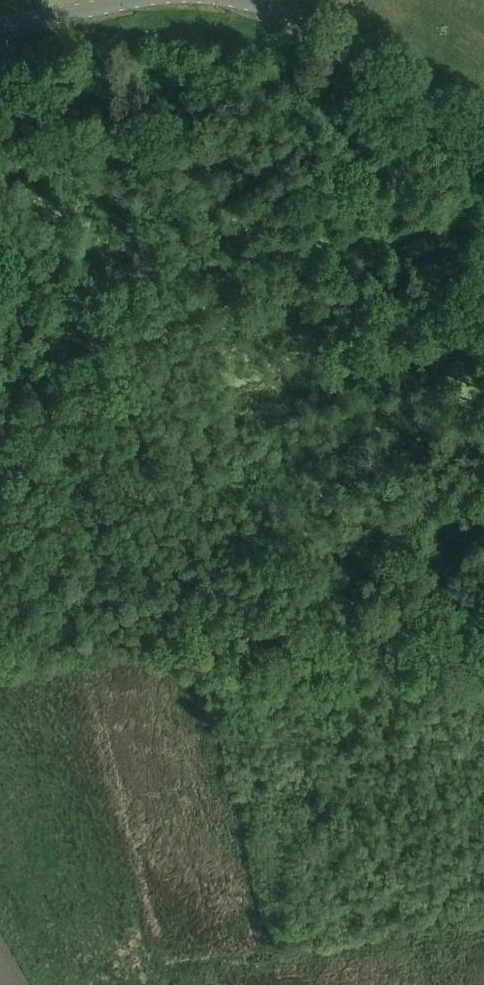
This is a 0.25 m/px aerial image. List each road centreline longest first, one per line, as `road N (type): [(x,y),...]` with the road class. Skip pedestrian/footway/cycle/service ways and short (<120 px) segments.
road 1 (unclassified): [(236,0),(277,12),(396,78),(483,146)]
road 2 (unclassified): [(0,24),(131,0)]

